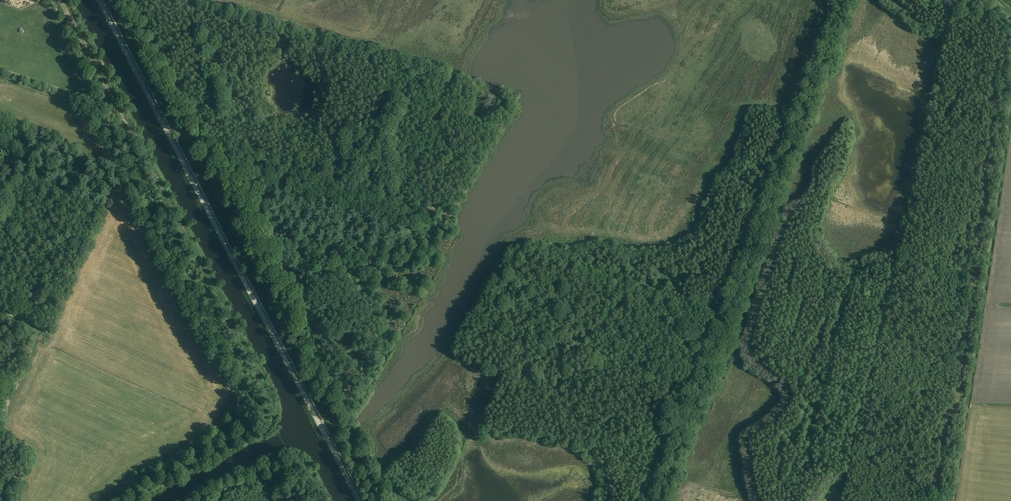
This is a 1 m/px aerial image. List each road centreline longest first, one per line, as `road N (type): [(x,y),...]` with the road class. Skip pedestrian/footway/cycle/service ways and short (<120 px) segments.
road 1 (track): [(360,500),(99,0)]
road 2 (track): [(847,0),(662,500)]

